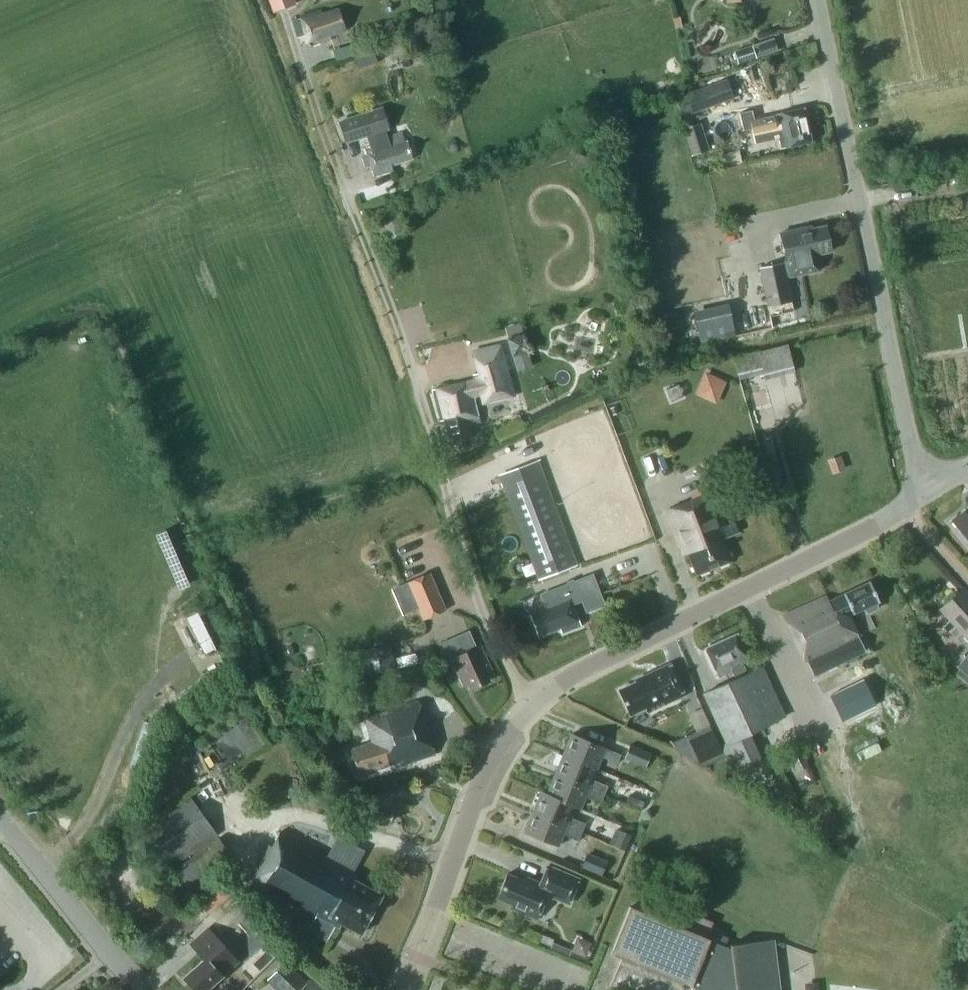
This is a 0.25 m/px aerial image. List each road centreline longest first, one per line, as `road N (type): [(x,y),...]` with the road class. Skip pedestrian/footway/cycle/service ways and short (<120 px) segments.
road 1 (unclassified): [(401,989),(483,779),(532,705),(933,490)]
road 2 (track): [(532,705),(488,630),(464,563),(426,405),(289,26)]
road 3 (unclassified): [(933,490),(913,451),(819,0)]
road 4 (unclassified): [(143,989),(0,822)]

